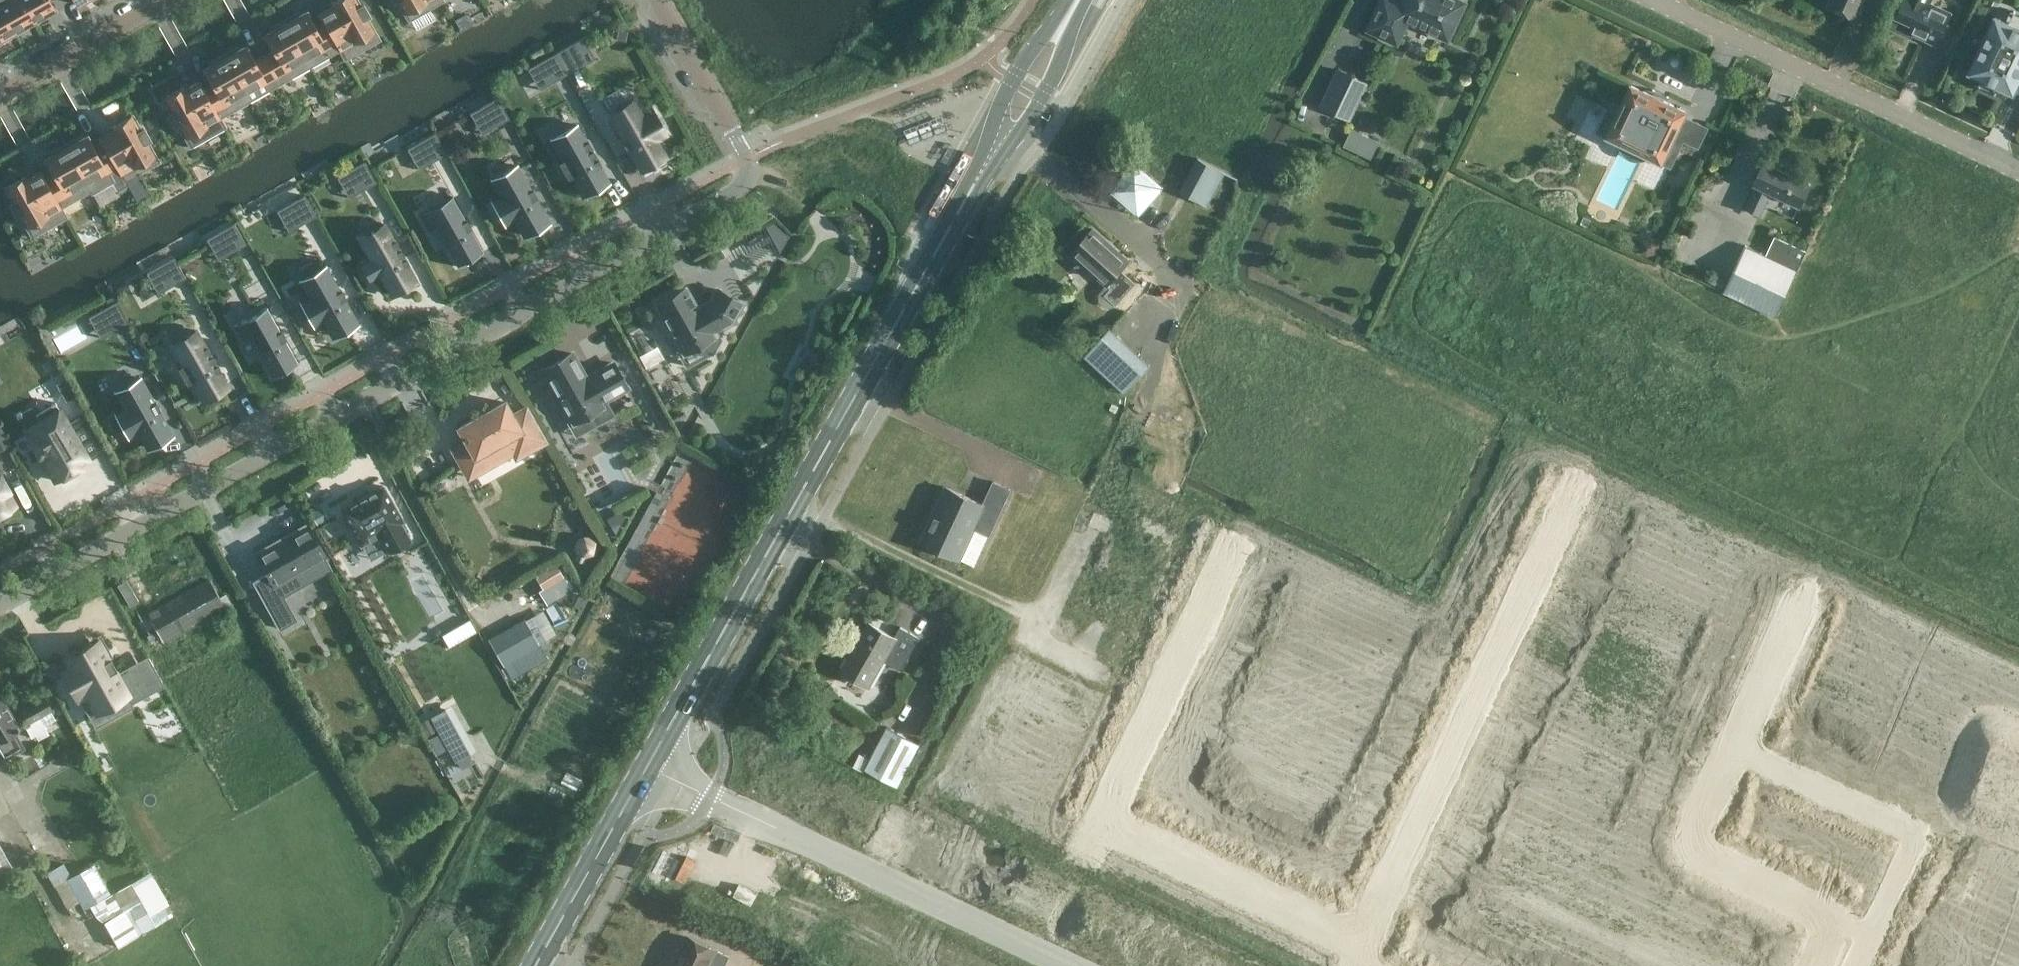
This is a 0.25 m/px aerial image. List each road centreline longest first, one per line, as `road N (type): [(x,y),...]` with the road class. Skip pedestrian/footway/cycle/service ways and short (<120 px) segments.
road 1 (unclassified): [(0,602),(748,192),(758,179),(750,160),(658,0)]
road 2 (primary): [(649,767),(997,145)]
road 3 (residential): [(1808,965),(1832,915),(1680,845),(1842,504)]
road 4 (residential): [(1086,823),(1229,535),(1259,508),(1335,345)]
road 5 (residential): [(1361,945),(1573,483)]
road 6 (residential): [(1405,299),(1842,504)]
road 7 (residential): [(649,767),(1025,946)]
road 8 (unclassified): [(2018,169),(1657,0)]
road 9 (residential): [(1086,823),(1361,945)]
road 10 (primary): [(536,965),(649,767)]
road 11 (residential): [(1933,307),(1842,504)]
road 12 (residential): [(0,99),(175,0)]
road 13 (residential): [(1842,504),(2018,587)]
road 14 (primary): [(997,145),(1043,98),(1064,23)]
road 15 (primary): [(1064,23),(1014,79),(997,145)]
road 16 (residential): [(1025,946),(1086,823)]

